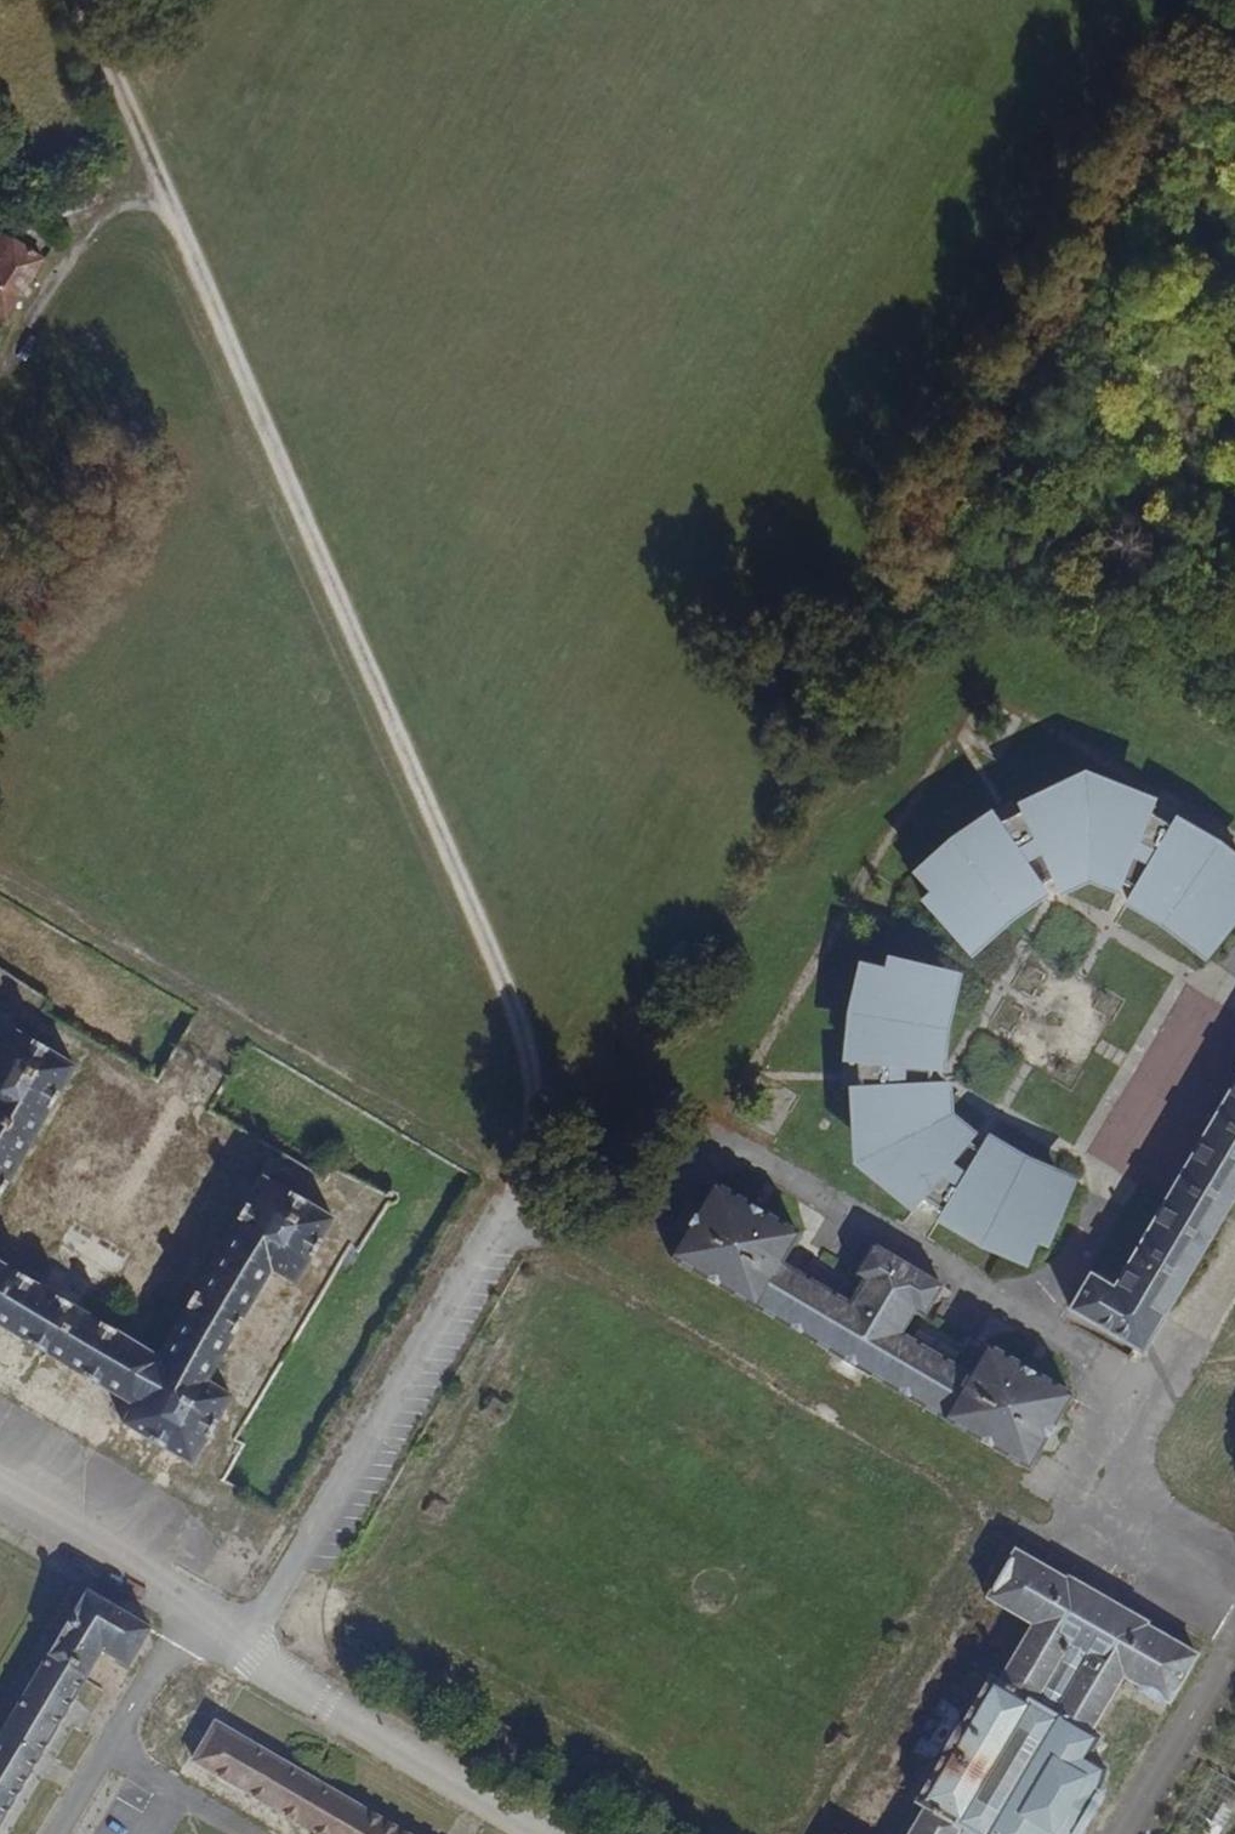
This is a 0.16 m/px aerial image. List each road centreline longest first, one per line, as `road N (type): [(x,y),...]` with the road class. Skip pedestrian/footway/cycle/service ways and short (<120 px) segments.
road 1 (track): [(526,1188),(536,1089),(519,1025),(75,0)]
road 2 (track): [(0,356),(79,238),(146,177)]

